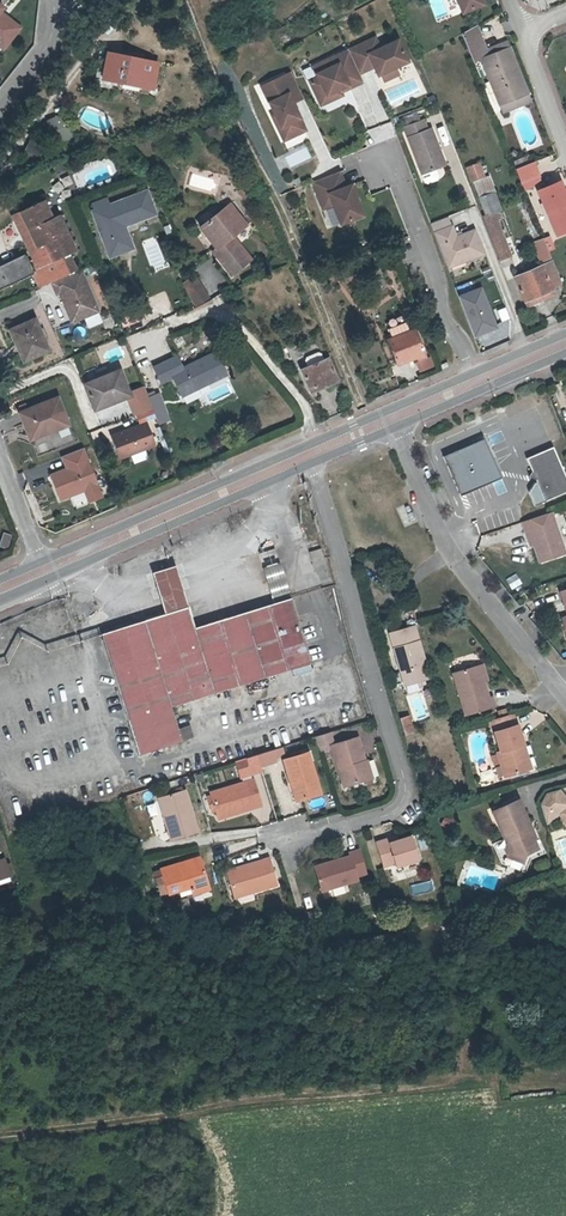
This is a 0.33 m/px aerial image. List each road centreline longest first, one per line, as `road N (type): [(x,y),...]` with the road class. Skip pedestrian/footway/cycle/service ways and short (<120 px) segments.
road 1 (track): [(0,1136),(247,1102),(565,1074)]
road 2 (residential): [(311,458),(406,798),(392,812),(279,843)]
road 3 (residential): [(394,422),(447,547),(553,683)]
road 4 (primary): [(311,458),(45,574)]
road 5 (residential): [(176,325),(222,306),(306,406),(325,452)]
road 6 (residential): [(483,383),(446,320),(401,189)]
road 7 (residential): [(0,108),(56,30),(53,0)]
road 8 (residential): [(45,574),(0,460)]

